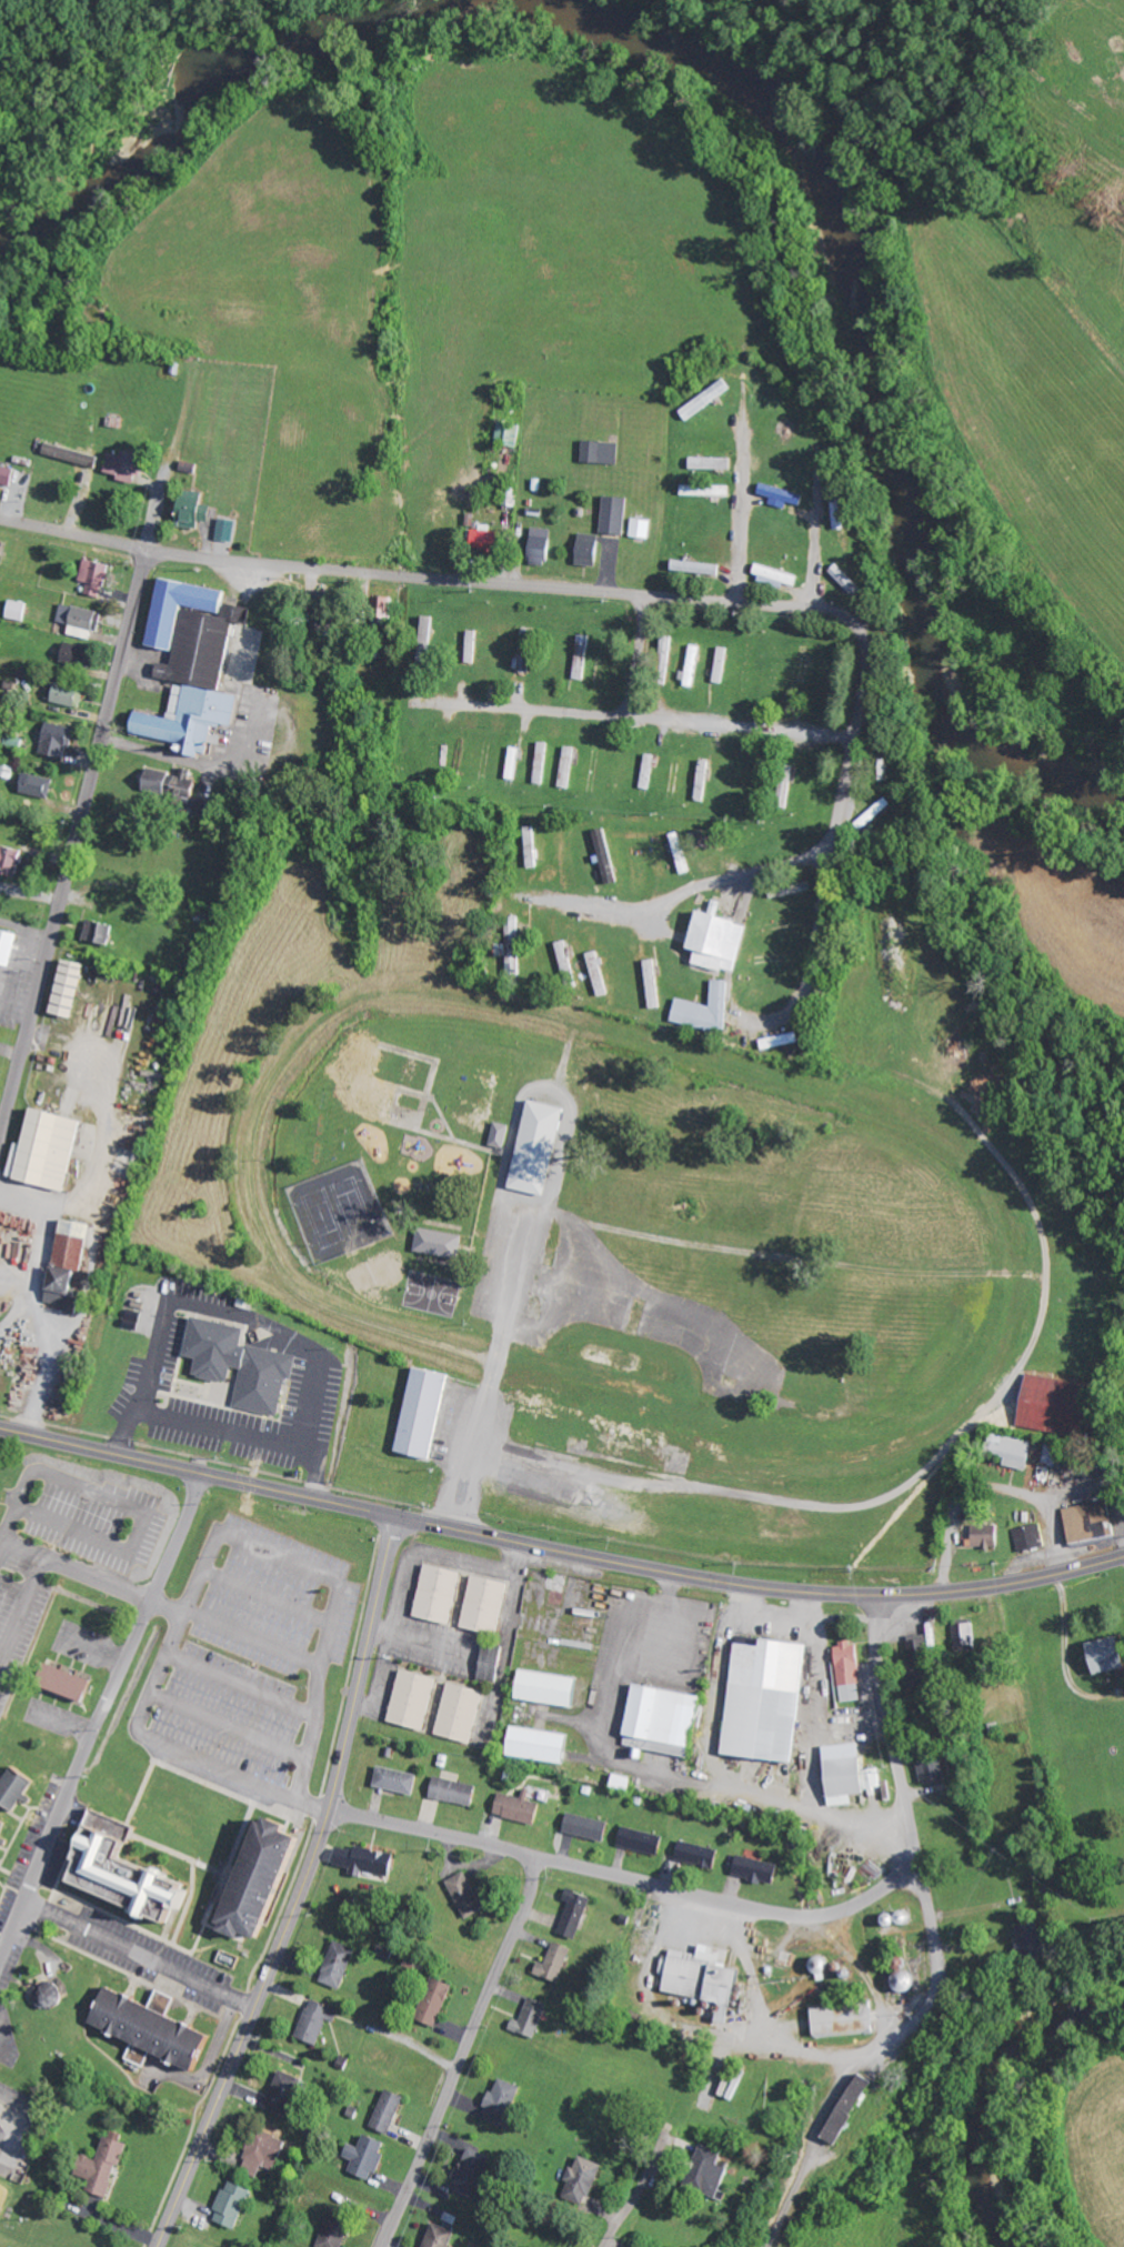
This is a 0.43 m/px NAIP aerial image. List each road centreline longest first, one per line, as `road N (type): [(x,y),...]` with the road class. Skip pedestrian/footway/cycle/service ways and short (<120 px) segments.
road 1 (secondary): [(1123,1557),(953,1593),(747,1587),(395,1518),(0,1427)]
road 2 (residential): [(814,611),(221,563),(0,522)]
road 3 (secondary): [(157,2246),(324,1826),(395,1518)]
road 4 (residential): [(882,1596),(881,1685),(936,1977),(924,2013),(855,2072),(824,2117),(771,2246)]
road 5 (residential): [(328,1813),(789,1919),(855,1908),(917,1868)]
road 6 (residential): [(0,1129),(149,553)]
road 7 (residential): [(201,1475),(0,1958)]
road 8 (residential): [(753,1025),(789,1015),(802,996),(864,676),(861,635),(846,620),(814,611)]
road 9 (residential): [(854,741),(426,704)]
road 10 (residential): [(385,2246),(540,1860)]
road 11 (residential): [(829,864),(720,883),(636,915),(548,899)]
road 12 (residential): [(99,272),(70,461),(46,531)]
road 13 (residential): [(736,605),(747,430)]
road 14 (residential): [(448,1526),(488,1356)]
road 15 (residential): [(604,2246),(666,2135)]
road 16 (residential): [(644,599),(628,718)]

